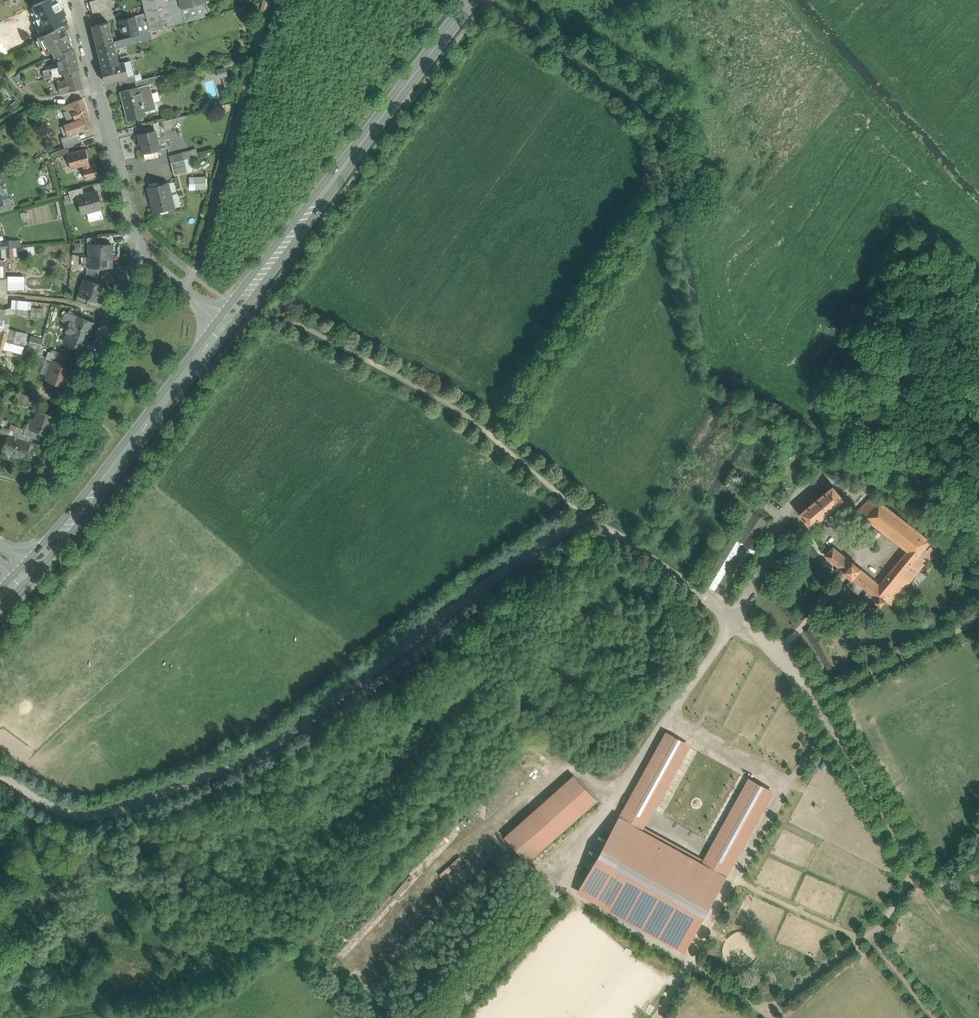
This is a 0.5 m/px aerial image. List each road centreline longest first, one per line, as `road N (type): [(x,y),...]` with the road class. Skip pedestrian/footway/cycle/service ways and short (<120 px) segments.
road 1 (unclassified): [(0,771),(69,812),(96,816),(264,753),(585,516)]
road 2 (primary): [(223,323),(469,3)]
road 3 (primary): [(25,574),(223,323)]
road 4 (residential): [(131,229),(127,288),(56,461)]
road 5 (residential): [(131,229),(73,0)]
road 6 (residential): [(223,323),(155,263),(131,229)]

